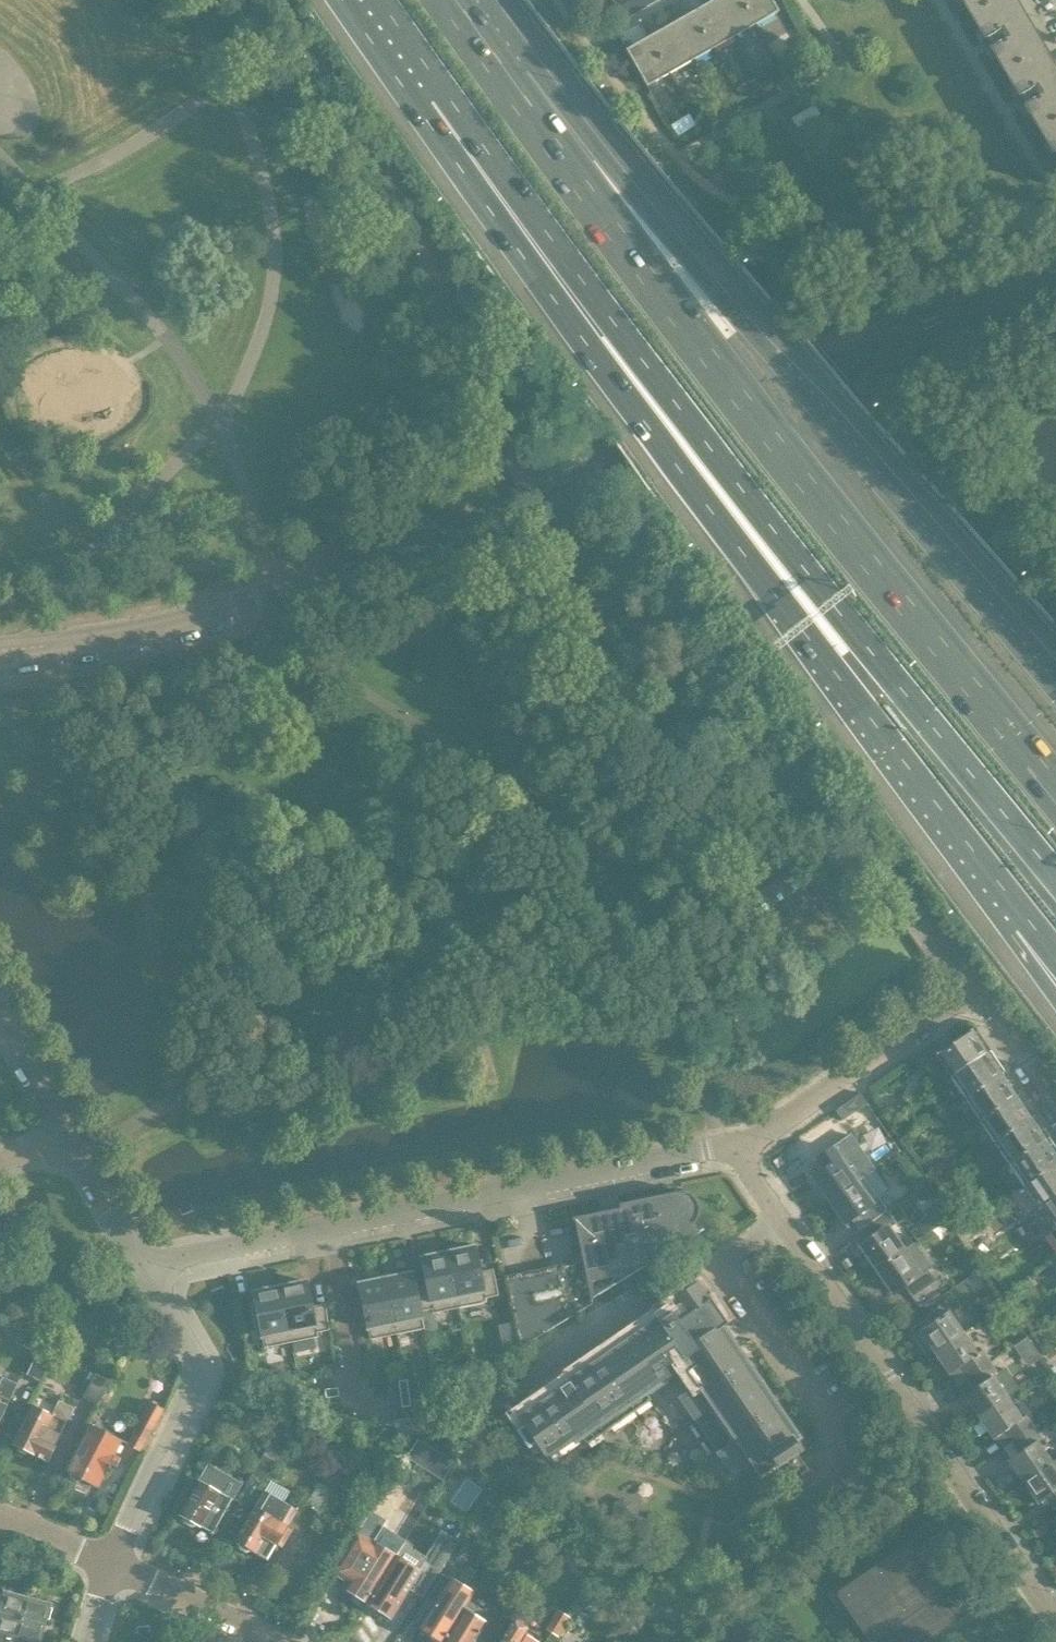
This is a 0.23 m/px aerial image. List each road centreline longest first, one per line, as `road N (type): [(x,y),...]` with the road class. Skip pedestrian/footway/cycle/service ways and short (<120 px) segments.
road 1 (residential): [(0,652),(154,627),(326,572),(1055,262)]
road 2 (motorway): [(439,96),(587,344),(1026,918)]
road 3 (motorway): [(439,96),(1055,880)]
road 4 (motorway): [(1055,792),(506,84)]
road 5 (motorway): [(1055,693),(667,232),(506,84)]
road 6 (residential): [(143,1273),(734,1142)]
road 7 (residential): [(1055,1617),(734,1142)]
road 8 (residential): [(108,1564),(200,1373),(143,1273)]
road 9 (residential): [(734,1142),(985,989)]
road 10 (residential): [(258,1634),(108,1564)]
road 11 (residential): [(985,989),(891,860)]
road 12 (residential): [(143,1273),(69,1144)]
road 13 (residential): [(69,1144),(0,1013)]
road 14 (residential): [(1055,1094),(985,989)]

